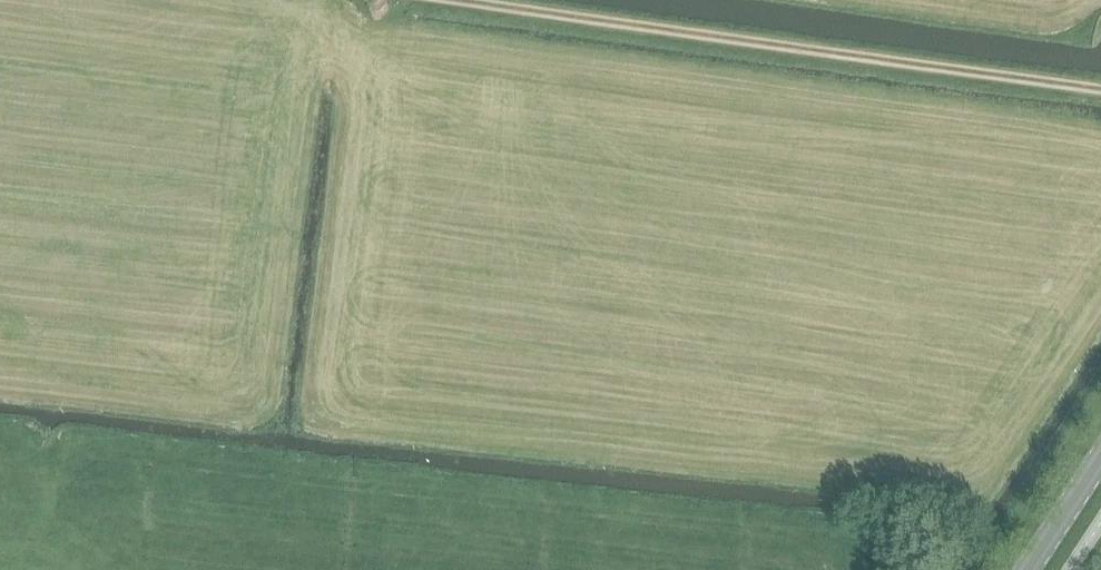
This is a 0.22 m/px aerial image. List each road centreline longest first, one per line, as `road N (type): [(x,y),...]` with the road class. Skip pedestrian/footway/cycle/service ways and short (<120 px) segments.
road 1 (track): [(1100,88),(443,0)]
road 2 (secondary): [(1026,569),(1100,452)]

